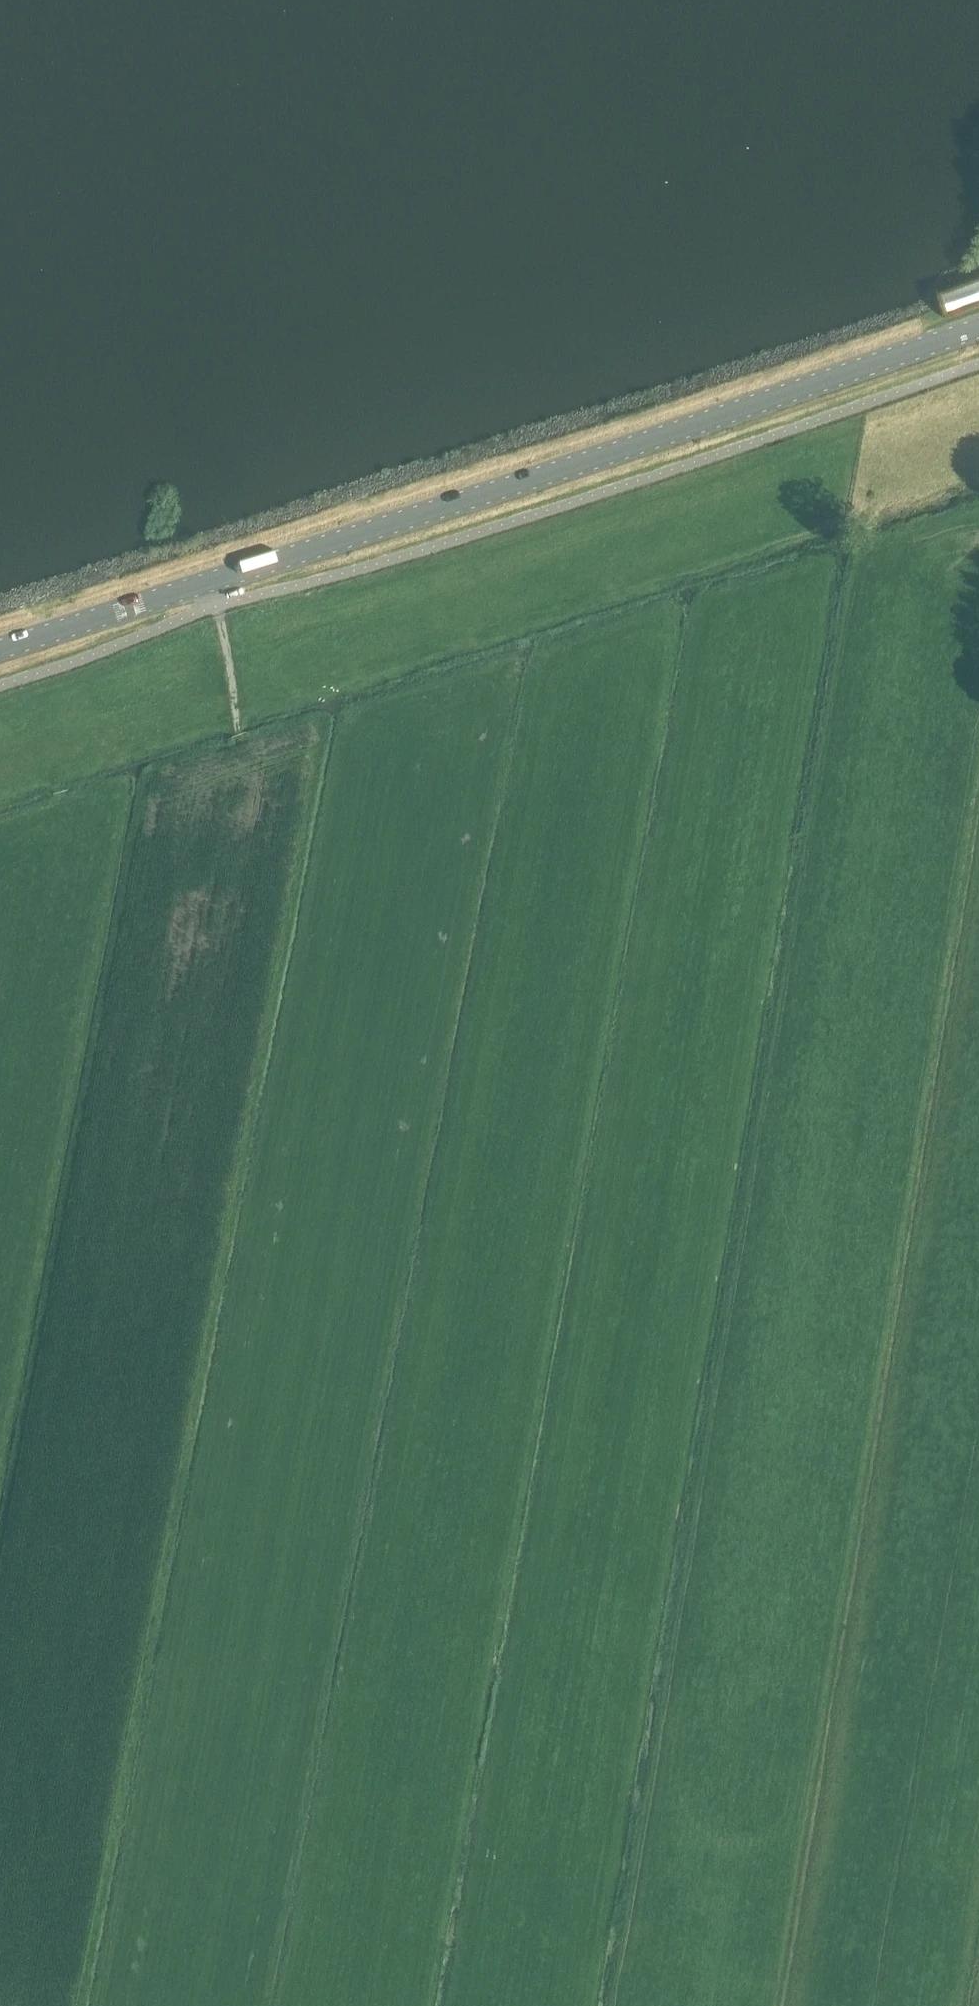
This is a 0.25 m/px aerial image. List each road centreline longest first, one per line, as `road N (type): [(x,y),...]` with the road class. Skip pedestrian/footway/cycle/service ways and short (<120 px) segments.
road 1 (secondary): [(0,649),(978,326)]

